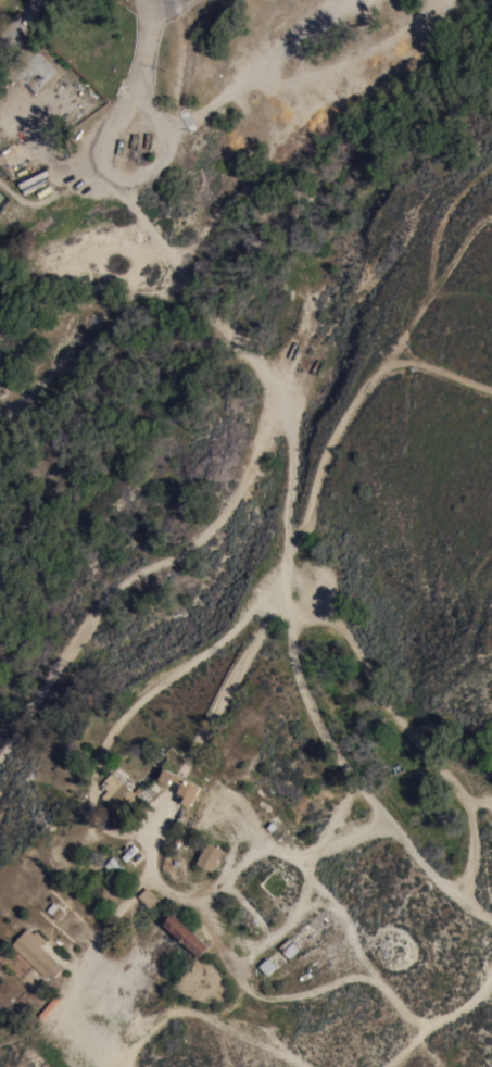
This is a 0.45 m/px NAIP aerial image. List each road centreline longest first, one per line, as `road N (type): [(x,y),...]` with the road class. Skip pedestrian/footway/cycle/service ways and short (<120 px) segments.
road 1 (residential): [(162,5),(114,173),(187,289),(270,379),(295,441),(286,564),(251,656),(191,762)]
road 2 (track): [(491,909),(387,830),(346,769),(294,664),(279,583)]
road 3 (residential): [(287,557),(308,523),(350,411),(394,361),(491,395)]
road 4 (track): [(96,1019),(224,1014),(257,1024),(314,1066)]

